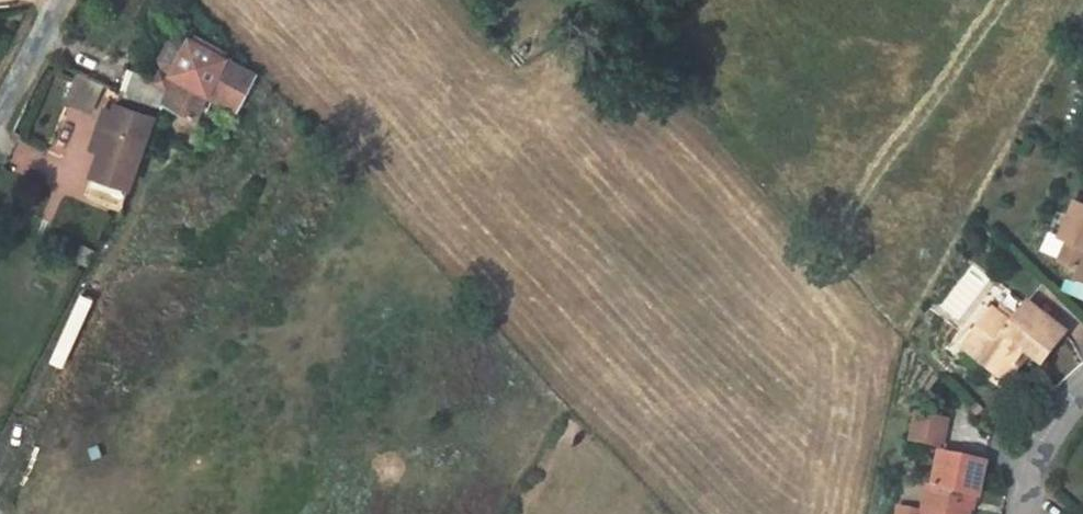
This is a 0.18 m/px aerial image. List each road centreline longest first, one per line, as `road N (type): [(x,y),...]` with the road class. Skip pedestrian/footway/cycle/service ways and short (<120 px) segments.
road 1 (residential): [(1082,391),(1070,397),(1018,513)]

